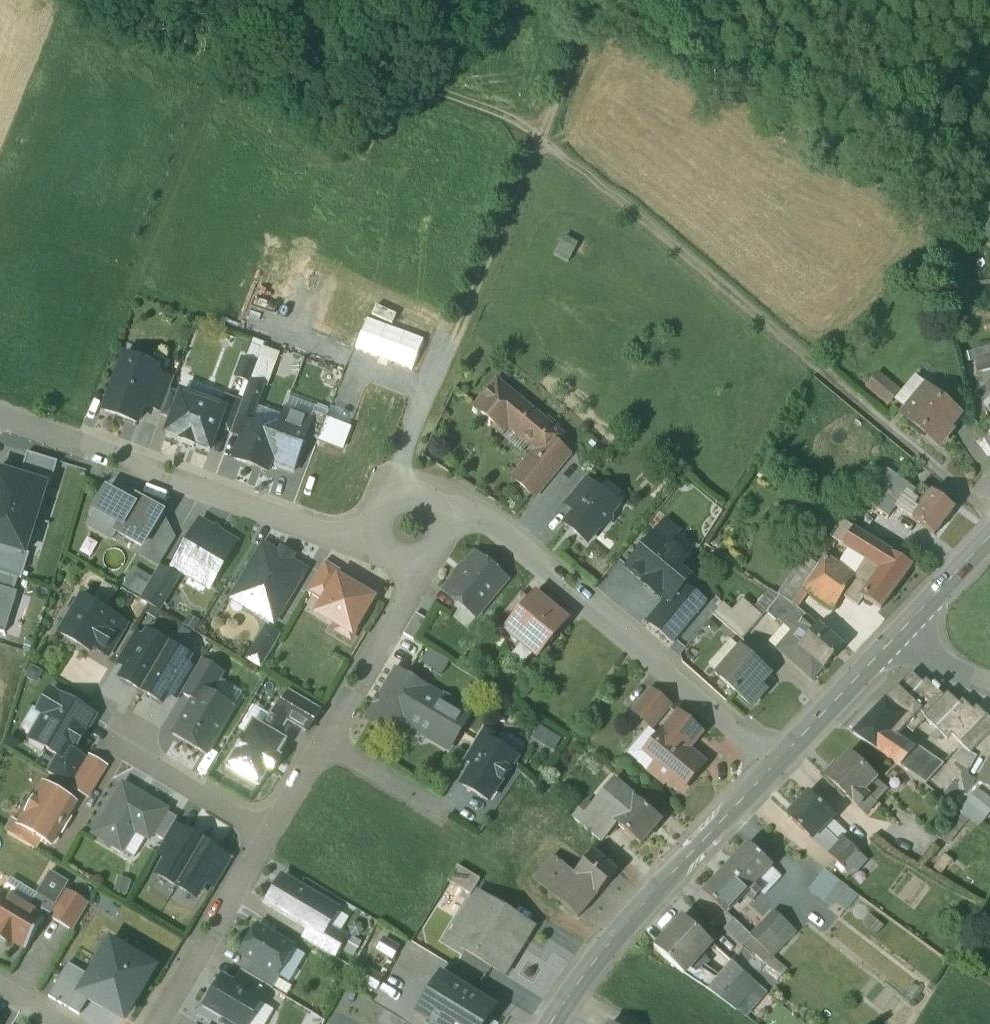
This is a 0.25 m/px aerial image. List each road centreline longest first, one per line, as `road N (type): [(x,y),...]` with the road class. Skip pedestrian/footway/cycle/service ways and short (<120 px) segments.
road 1 (track): [(989,513),(540,133)]
road 2 (residential): [(775,763),(491,530),(468,518),(441,518)]
road 3 (residential): [(377,540),(0,411)]
road 4 (track): [(540,133),(168,0)]
road 5 (track): [(406,494),(402,463),(540,133)]
road 6 (secondary): [(775,763),(588,971),(552,1023)]
road 7 (residential): [(275,838),(413,594),(417,560)]
road 8 (residential): [(162,1023),(275,838)]
road 9 (secondary): [(896,634),(775,763)]
road 10 (residential): [(275,838),(127,750)]
road 11 (track): [(540,133),(588,0)]
road 12 (secondary): [(989,536),(896,634)]

